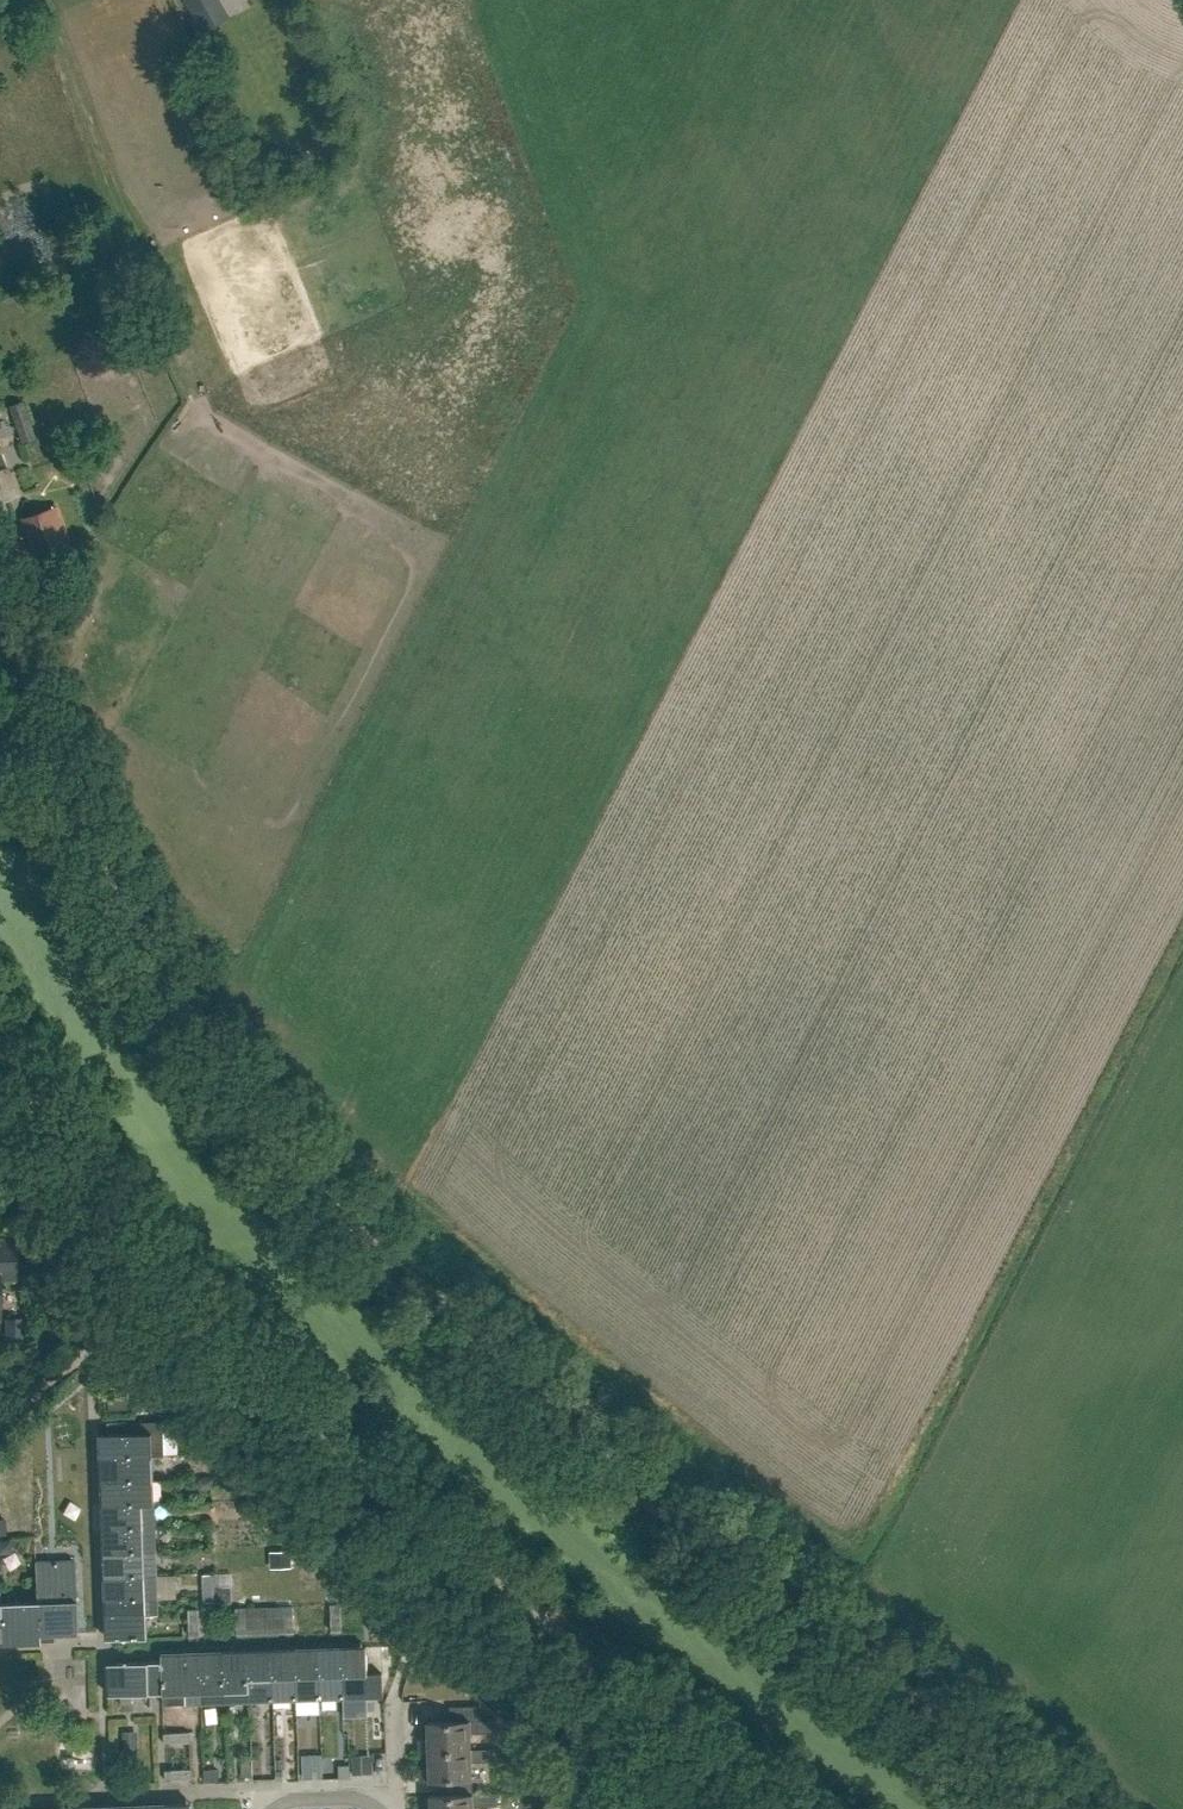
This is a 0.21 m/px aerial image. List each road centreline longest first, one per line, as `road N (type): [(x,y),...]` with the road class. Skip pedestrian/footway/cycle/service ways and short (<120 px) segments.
road 1 (track): [(0,694),(217,1059),(346,1214),(664,1492),(1066,1808)]
road 2 (residential): [(253,1808),(397,1799)]

